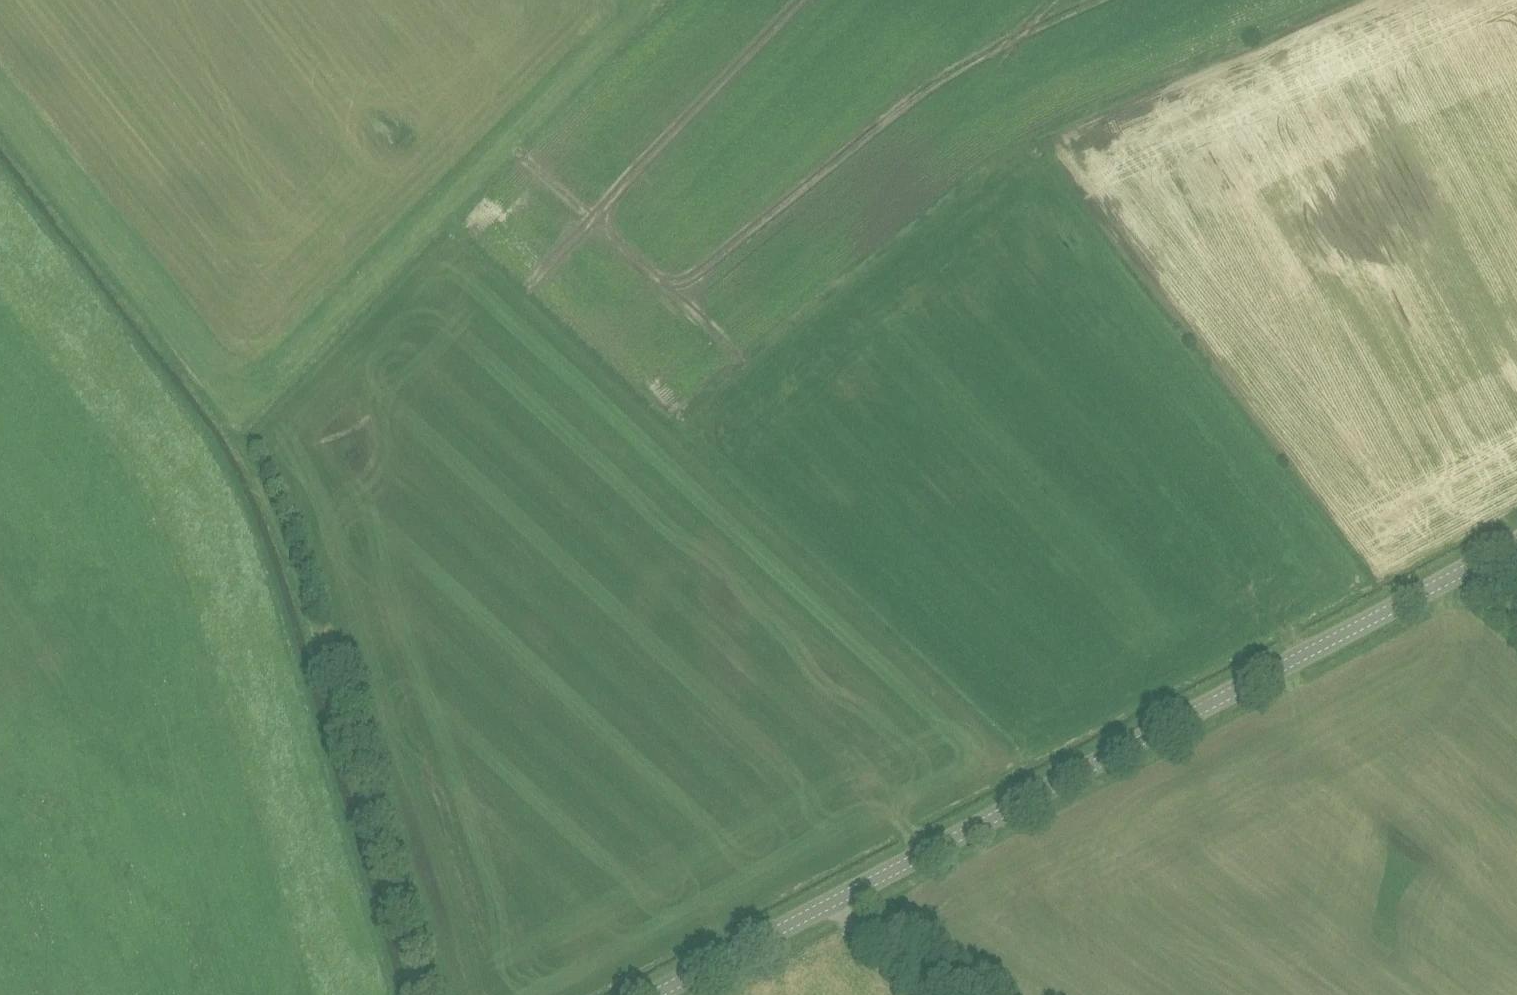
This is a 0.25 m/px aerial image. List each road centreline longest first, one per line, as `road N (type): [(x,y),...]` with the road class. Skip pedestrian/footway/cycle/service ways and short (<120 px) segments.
road 1 (tertiary): [(660,994),(1516,550)]

